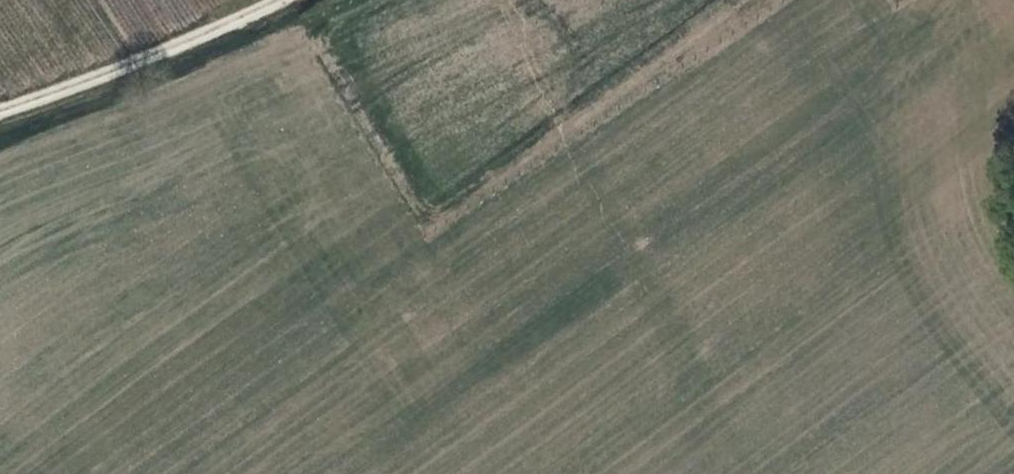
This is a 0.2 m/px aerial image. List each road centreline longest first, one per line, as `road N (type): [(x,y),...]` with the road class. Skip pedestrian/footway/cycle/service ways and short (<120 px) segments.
road 1 (unclassified): [(0,121),(271,0)]

